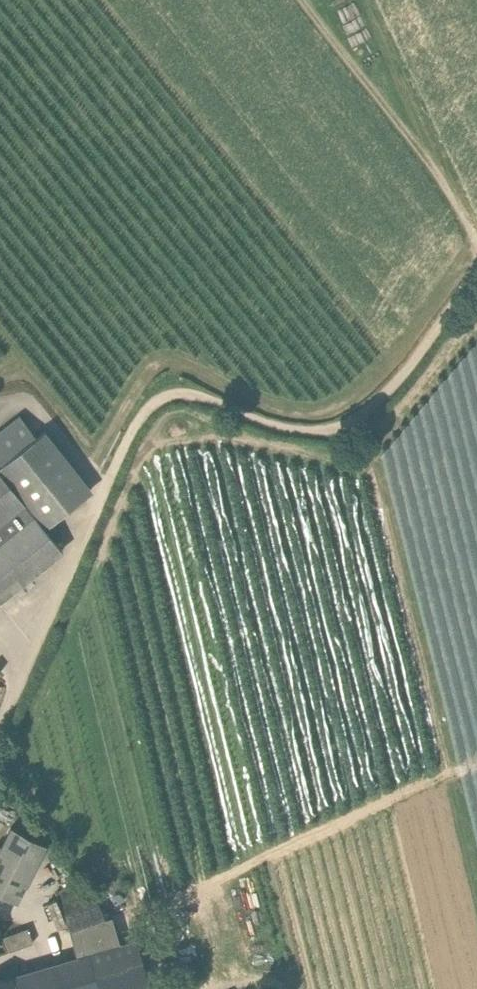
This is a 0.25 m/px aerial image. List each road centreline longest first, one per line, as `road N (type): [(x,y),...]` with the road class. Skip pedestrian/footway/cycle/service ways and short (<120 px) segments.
road 1 (unclassified): [(0,723),(128,437),(154,402),(185,392),(276,425),(343,426),(403,372),(476,277)]
road 2 (track): [(476,252),(476,239),(302,0)]

